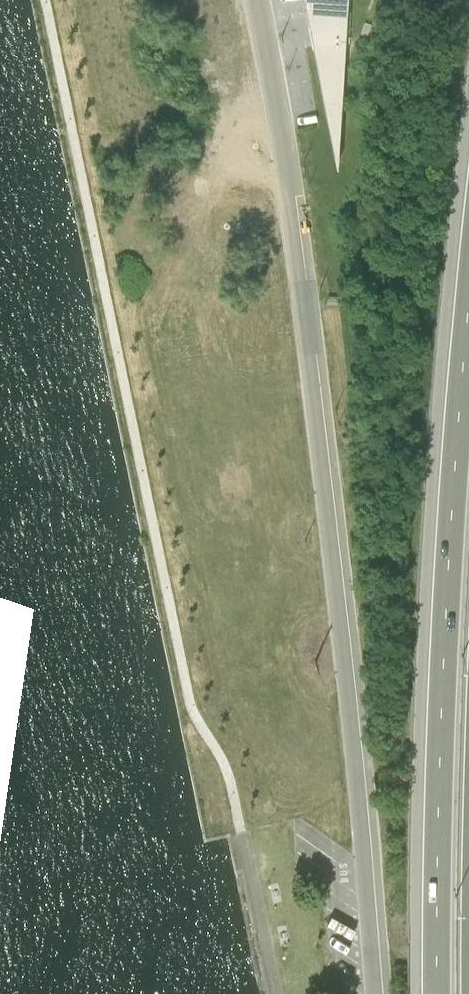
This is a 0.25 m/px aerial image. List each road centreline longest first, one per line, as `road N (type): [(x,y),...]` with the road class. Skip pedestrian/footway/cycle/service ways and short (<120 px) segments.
road 1 (unclassified): [(377,993),(350,645),(291,200),(254,0)]
road 2 (motorway): [(468,293),(443,662),(437,993)]

